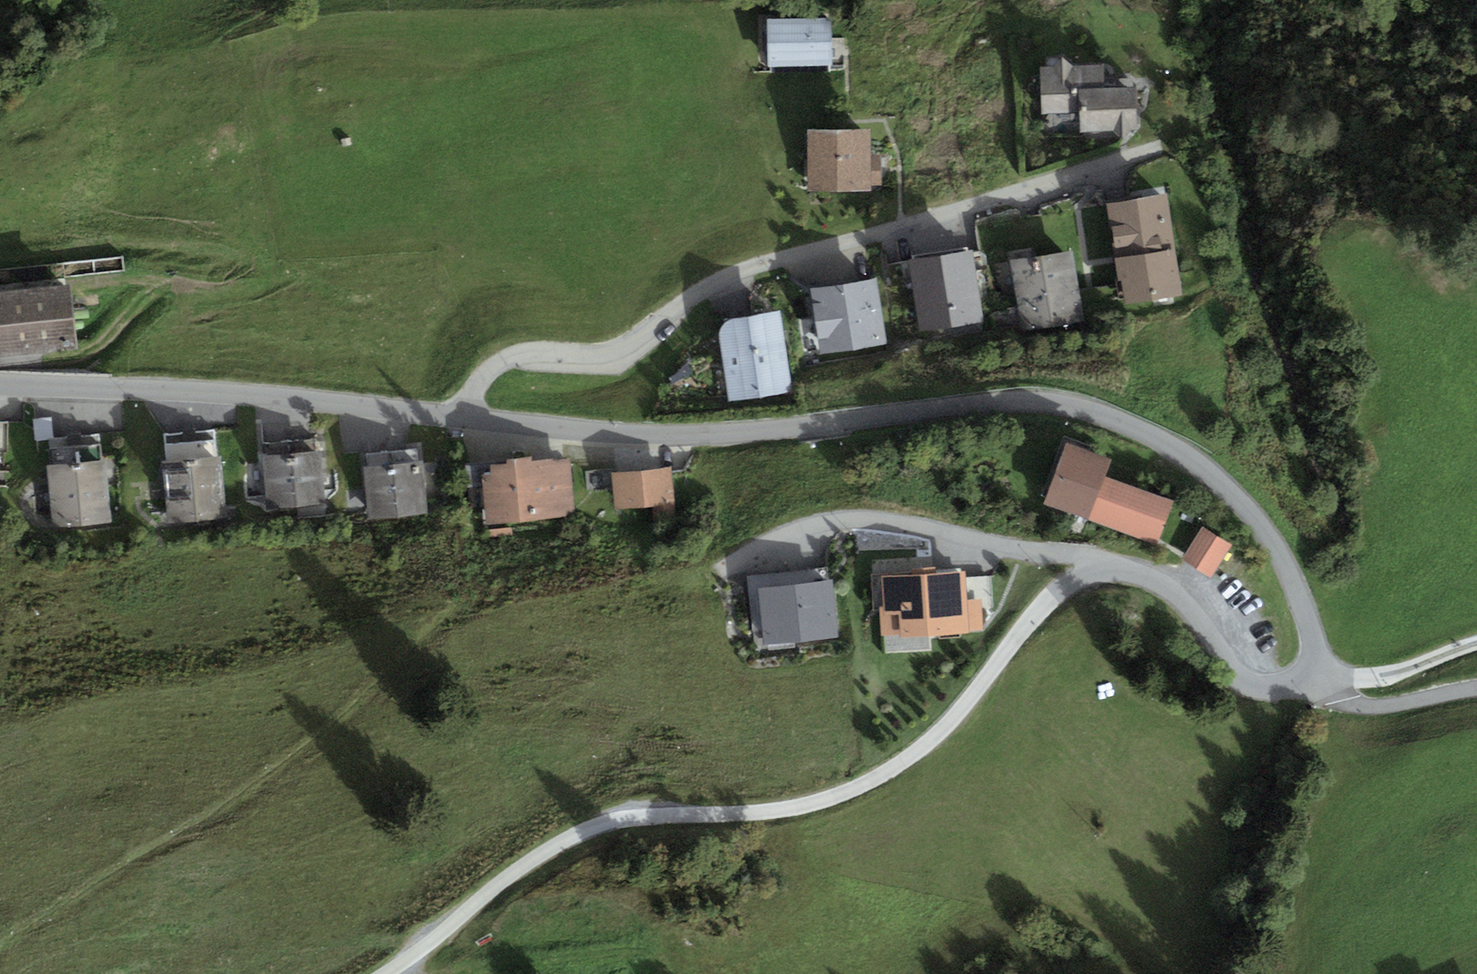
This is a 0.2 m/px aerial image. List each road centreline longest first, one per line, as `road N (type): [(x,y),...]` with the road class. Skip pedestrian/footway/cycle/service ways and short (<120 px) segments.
road 1 (residential): [(459,413),(693,434),(1013,400),(1084,408),(1199,462),(1256,517),(1305,607),(1313,668)]
road 2 (unclassified): [(1095,561),(1040,607),(926,743),(858,794),(775,814),(618,818),(583,830),(383,973)]
road 3 (residential): [(459,413),(485,375),(517,356),(620,350),(755,267),(1146,152)]
road 4 (residential): [(0,383),(459,413)]
road 5 (residential): [(713,573),(774,538),(877,519),(1095,561)]
road 6 (residential): [(1313,668),(1299,681),(1259,685),(1165,584),(1095,561)]
road 7 (unclassified): [(1313,668),(1360,679),(1476,648)]

